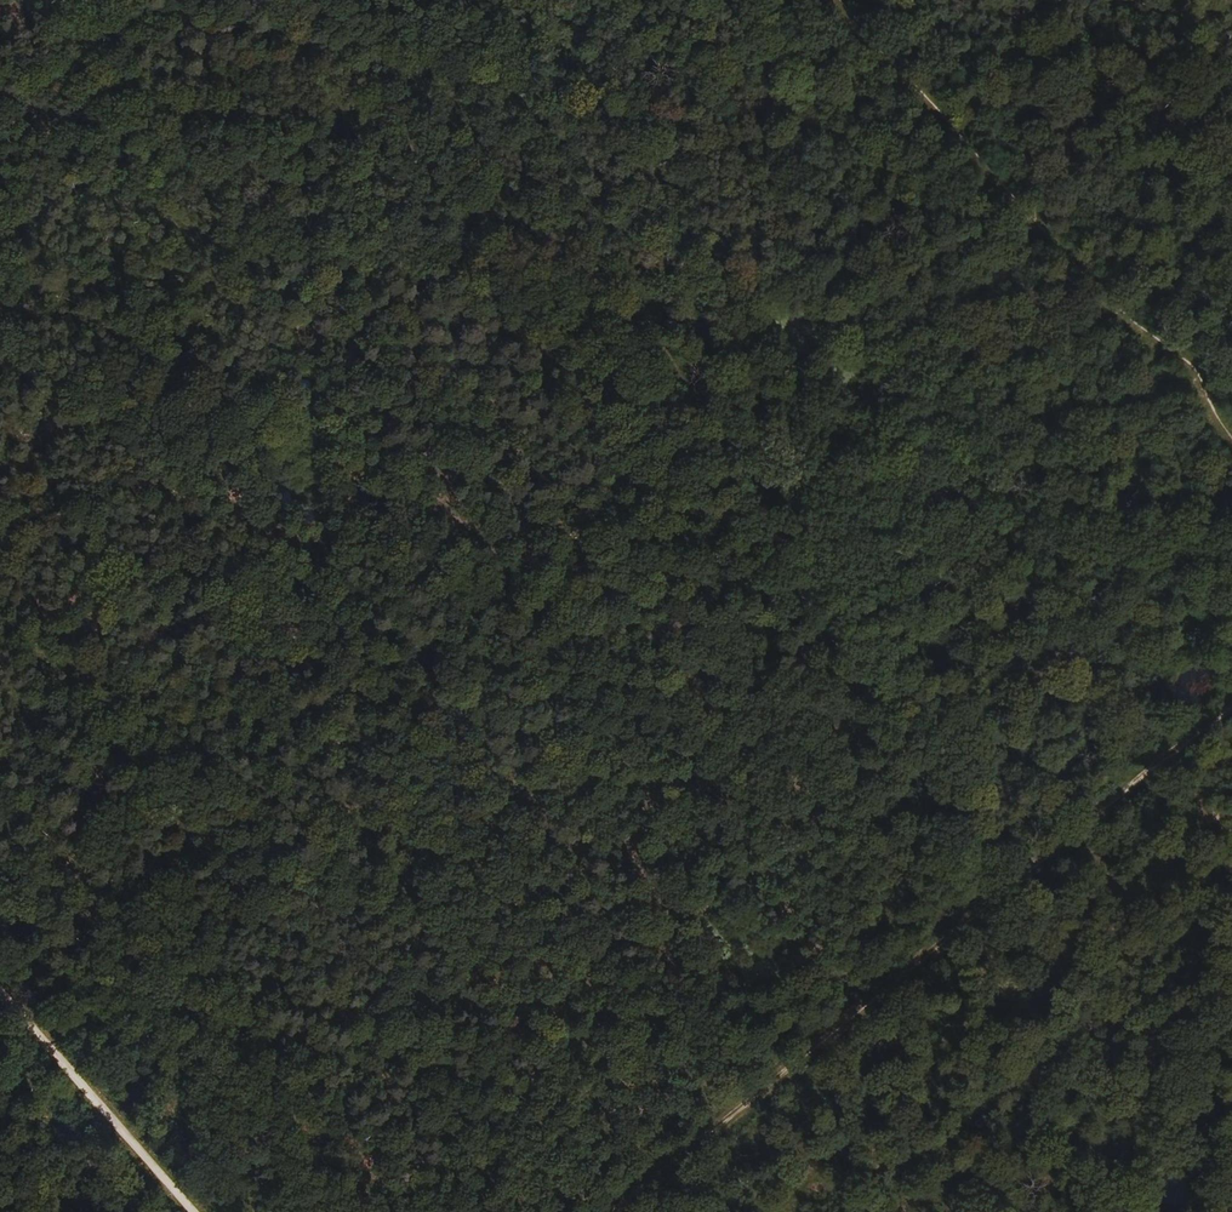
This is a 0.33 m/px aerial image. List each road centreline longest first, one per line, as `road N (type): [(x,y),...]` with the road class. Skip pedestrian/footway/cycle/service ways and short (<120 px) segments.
road 1 (track): [(612,1211),(1231,705)]
road 2 (track): [(1231,440),(843,0)]
road 3 (track): [(191,1211),(0,995)]

